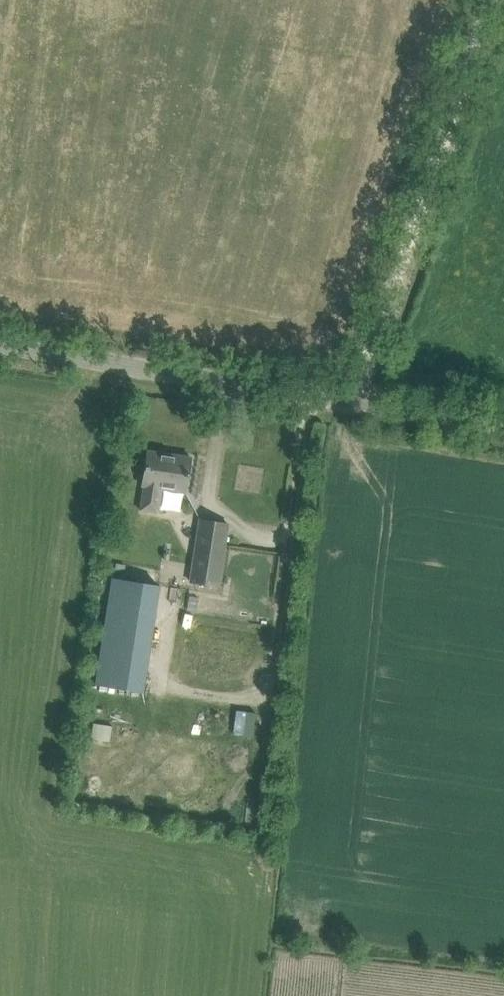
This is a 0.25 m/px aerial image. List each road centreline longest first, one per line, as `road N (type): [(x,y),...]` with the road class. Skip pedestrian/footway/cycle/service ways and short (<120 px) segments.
road 1 (unclassified): [(503,426),(0,346)]
road 2 (track): [(491,0),(355,403)]

